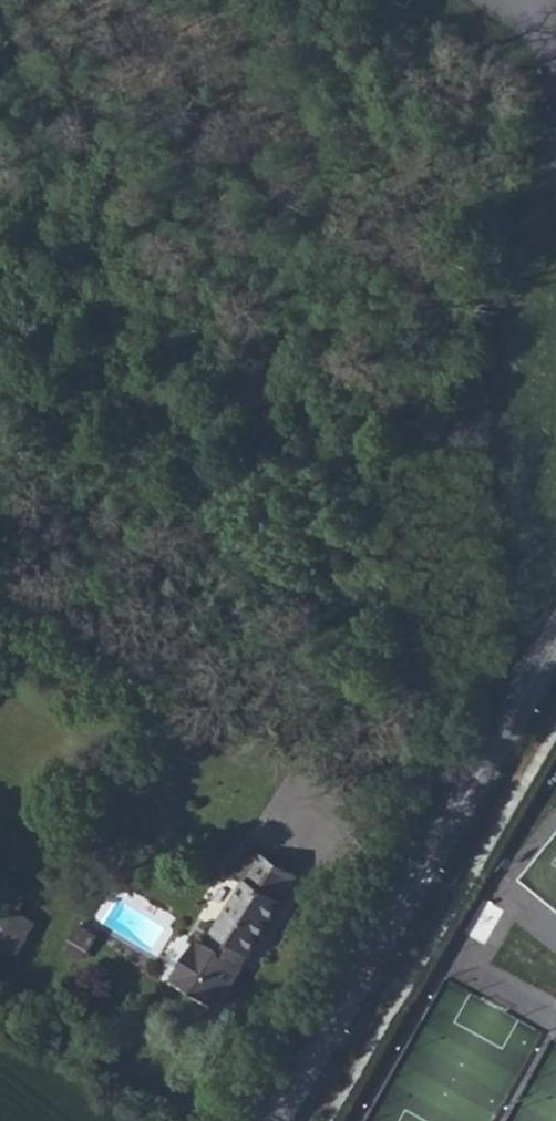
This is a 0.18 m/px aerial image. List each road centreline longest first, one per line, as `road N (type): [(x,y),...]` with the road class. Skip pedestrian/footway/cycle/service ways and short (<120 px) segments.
road 1 (tertiary): [(268,1120),(555,629)]

